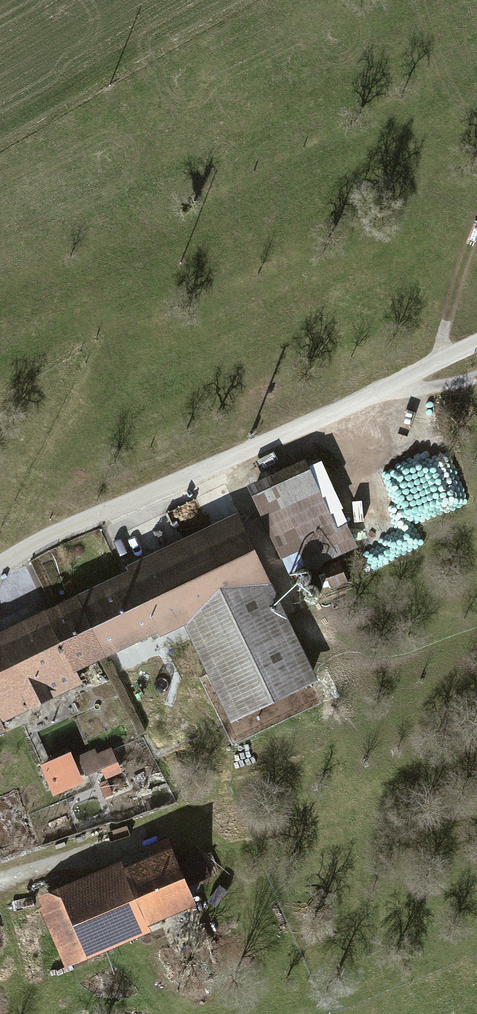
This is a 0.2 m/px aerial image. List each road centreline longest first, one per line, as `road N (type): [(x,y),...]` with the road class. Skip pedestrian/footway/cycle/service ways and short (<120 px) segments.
road 1 (tertiary): [(476,348),(30,549),(0,570)]
road 2 (track): [(436,367),(476,252)]

